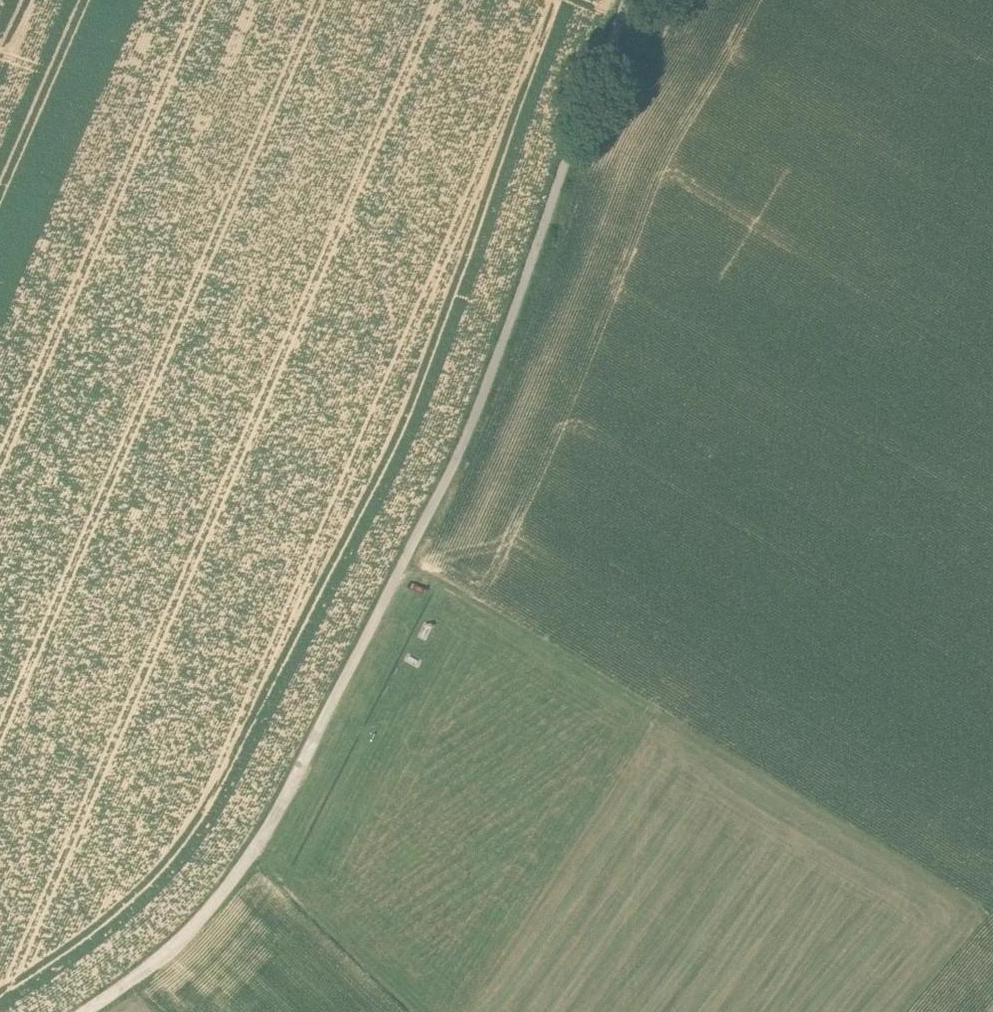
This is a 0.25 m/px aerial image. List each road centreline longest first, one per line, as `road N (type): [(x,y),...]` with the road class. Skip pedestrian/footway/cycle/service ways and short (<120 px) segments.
road 1 (unclassified): [(625,0),(461,448),(249,856)]
road 2 (track): [(249,856),(176,942),(83,1011)]

